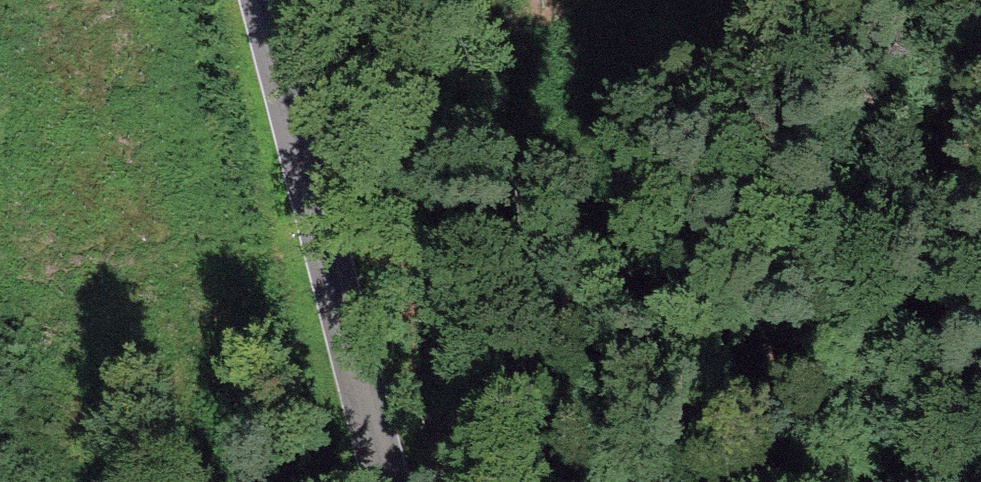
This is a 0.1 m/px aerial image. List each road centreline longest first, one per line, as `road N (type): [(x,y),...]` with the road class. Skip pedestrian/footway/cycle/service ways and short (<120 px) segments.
road 1 (track): [(789,481),(699,414),(286,35)]
road 2 (unclassified): [(389,481),(275,0)]
road 3 (track): [(867,481),(867,401),(897,259),(942,144),(980,87)]

